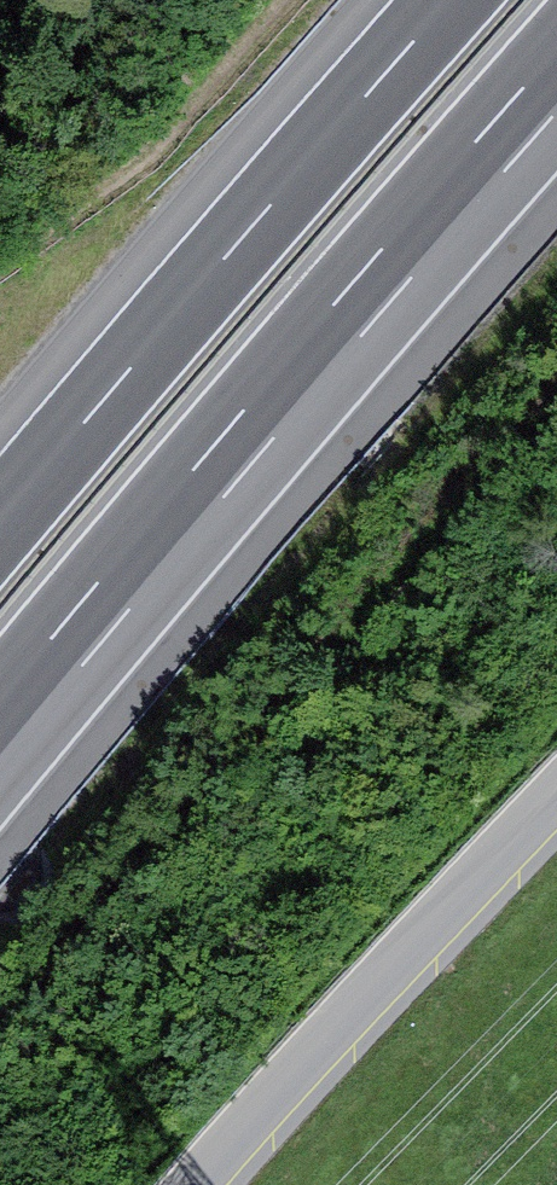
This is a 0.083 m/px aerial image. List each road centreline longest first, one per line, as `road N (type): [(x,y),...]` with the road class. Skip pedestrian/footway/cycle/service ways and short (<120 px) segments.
road 1 (motorway): [(0,728),(556,76)]
road 2 (motorway): [(447,0),(0,520)]
road 3 (unclassified): [(556,801),(207,1184)]

